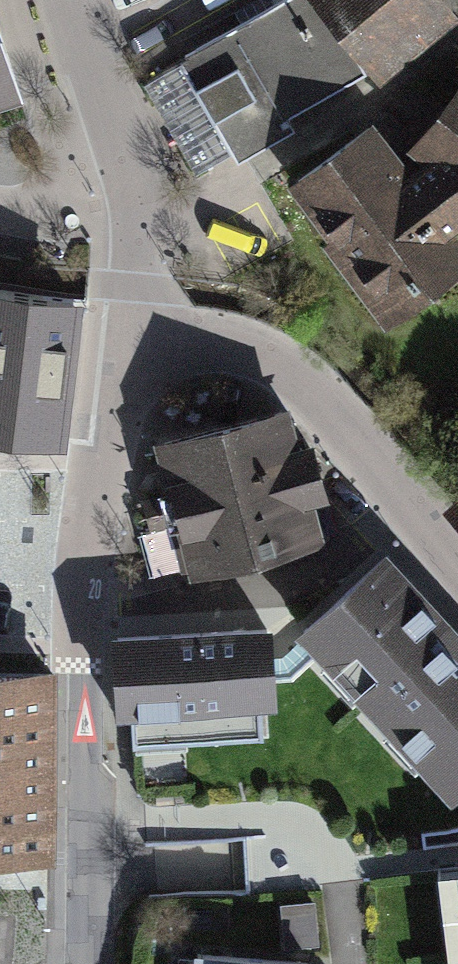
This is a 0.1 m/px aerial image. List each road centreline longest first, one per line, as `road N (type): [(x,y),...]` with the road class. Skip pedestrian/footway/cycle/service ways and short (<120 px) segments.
road 1 (residential): [(130,333),(247,358),(314,403),(457,572)]
road 2 (residential): [(85,675),(84,573),(130,333)]
road 3 (residential): [(86,963),(85,675)]
road 4 (residential): [(69,0),(127,195),(135,261)]

